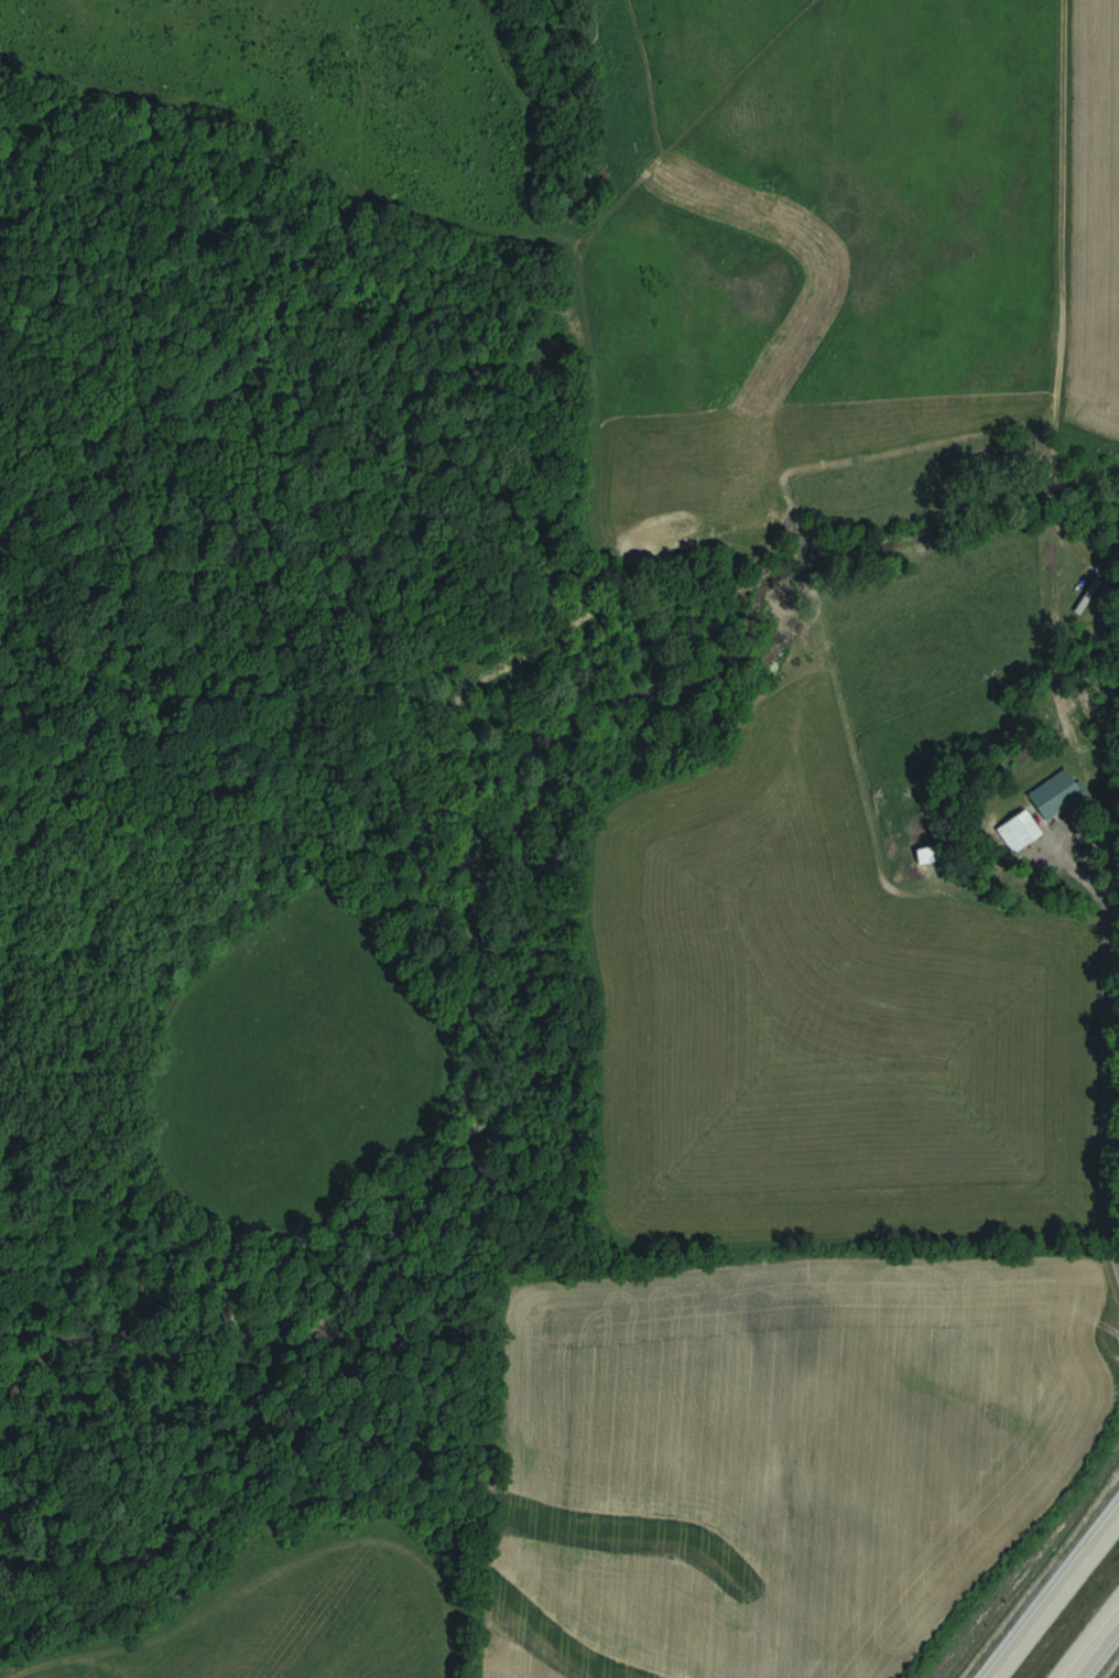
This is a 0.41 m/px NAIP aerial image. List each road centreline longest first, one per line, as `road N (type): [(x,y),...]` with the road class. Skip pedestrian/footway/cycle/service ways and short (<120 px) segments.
road 1 (residential): [(1065,0),(1058,409)]
road 2 (trunk): [(1118,1497),(980,1677)]

